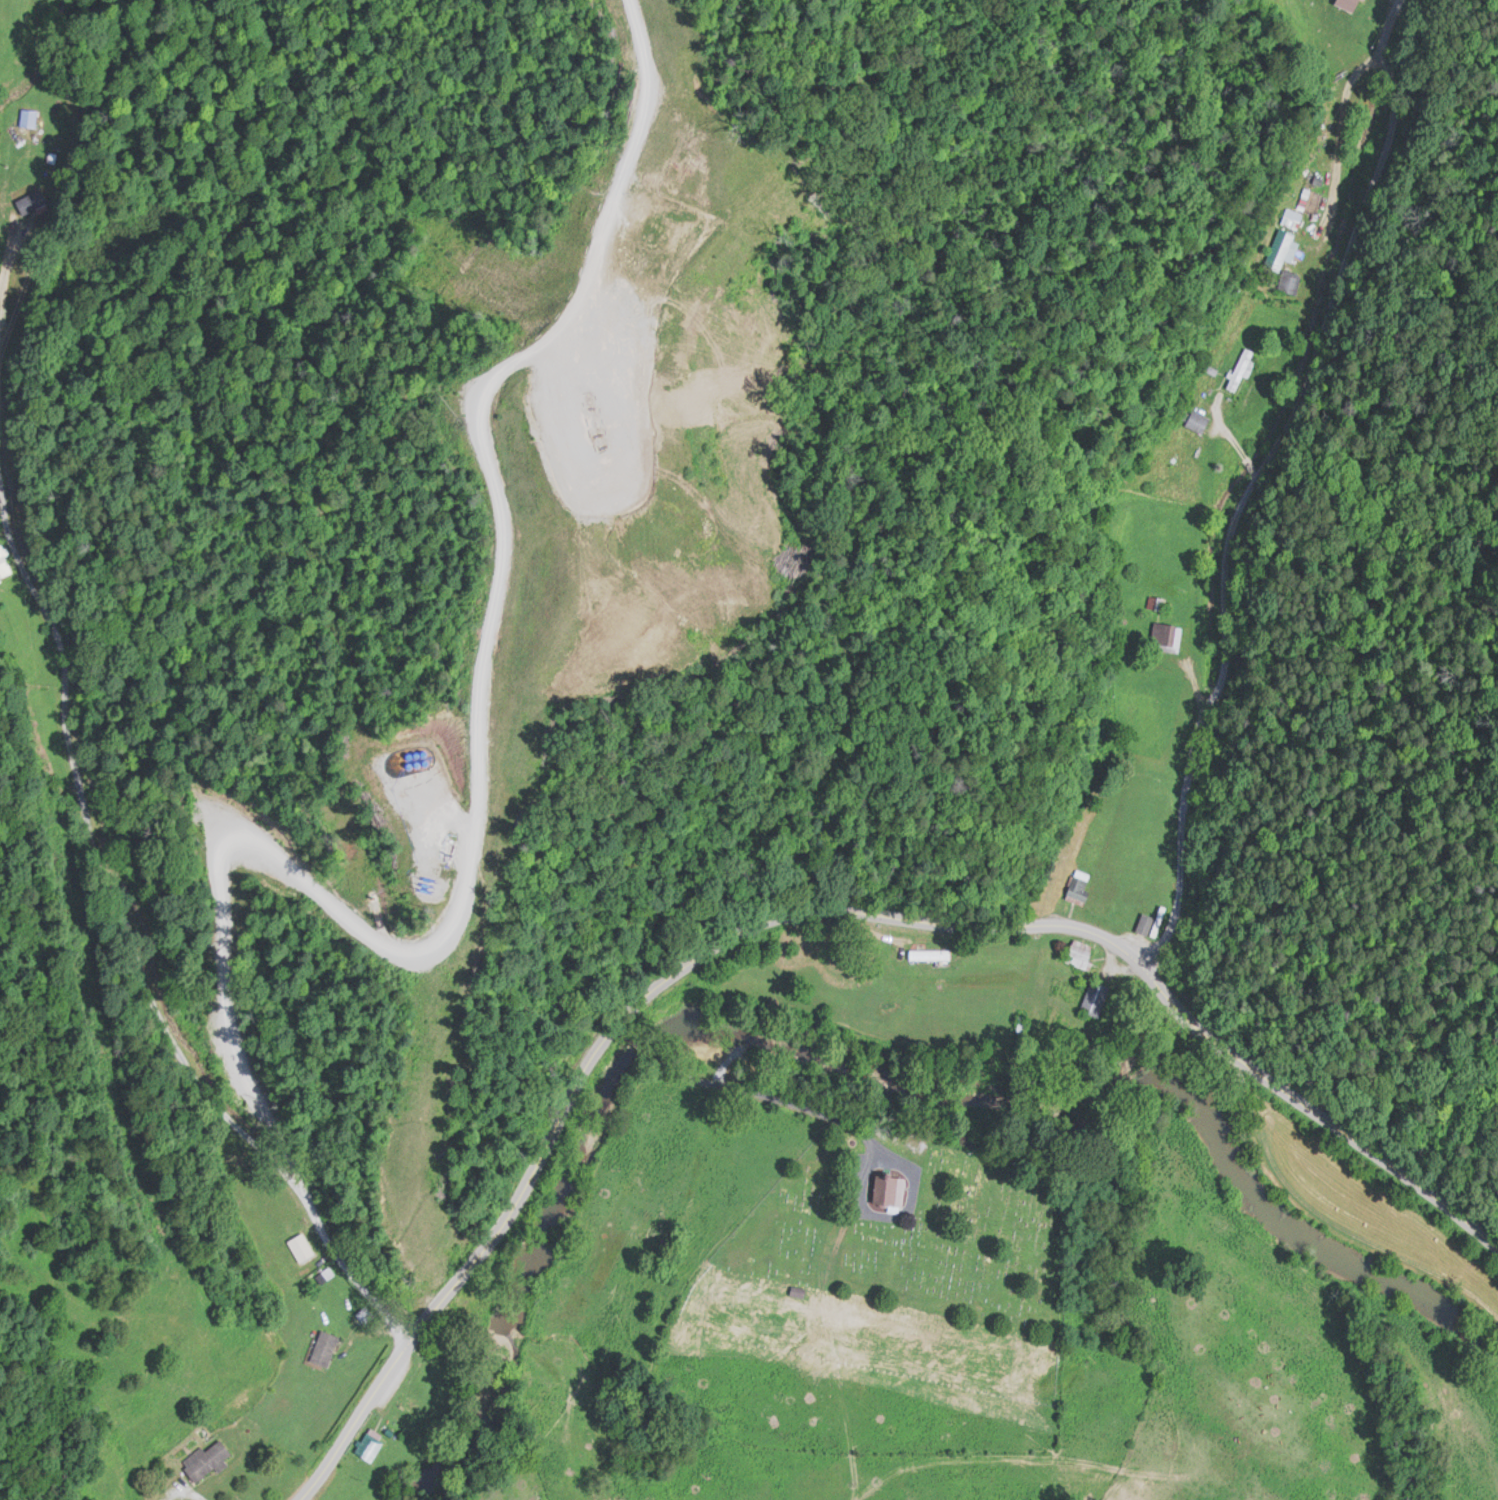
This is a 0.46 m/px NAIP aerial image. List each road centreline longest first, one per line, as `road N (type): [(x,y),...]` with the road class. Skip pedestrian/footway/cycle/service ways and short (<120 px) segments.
road 1 (tertiary): [(295,1499),(418,1325),(513,1211),(605,1044),(698,955),(753,922),(835,909),(988,927),(1059,925),(1092,933),(1150,980)]
road 2 (residential): [(1150,980),(1259,609),(1275,454),(1405,0)]
road 3 (tertiary): [(1150,980),(1236,1060),(1363,1140),(1497,1251)]

